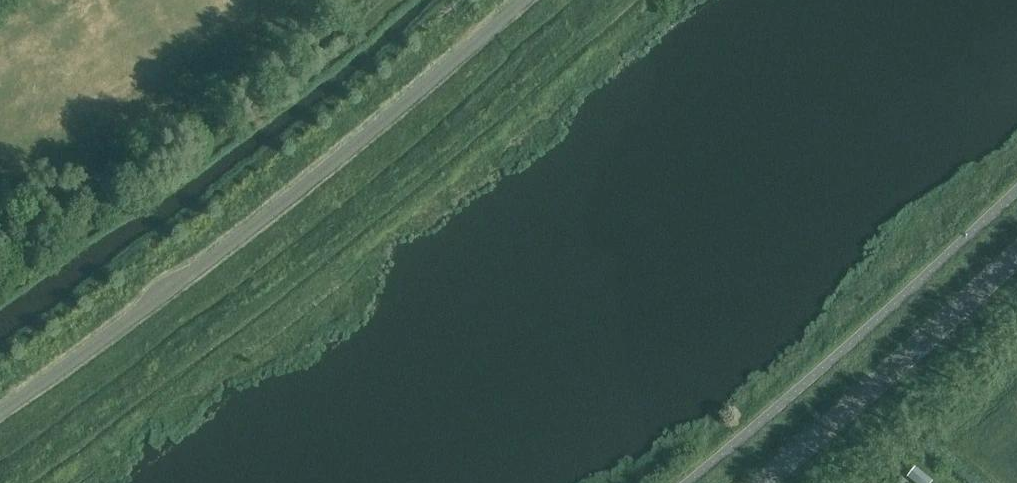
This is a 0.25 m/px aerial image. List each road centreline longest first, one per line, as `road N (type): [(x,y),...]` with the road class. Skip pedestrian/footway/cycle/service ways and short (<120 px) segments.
road 1 (unclassified): [(524,0),(288,200),(0,412)]
road 2 (tertiary): [(751,482),(1016,247)]

